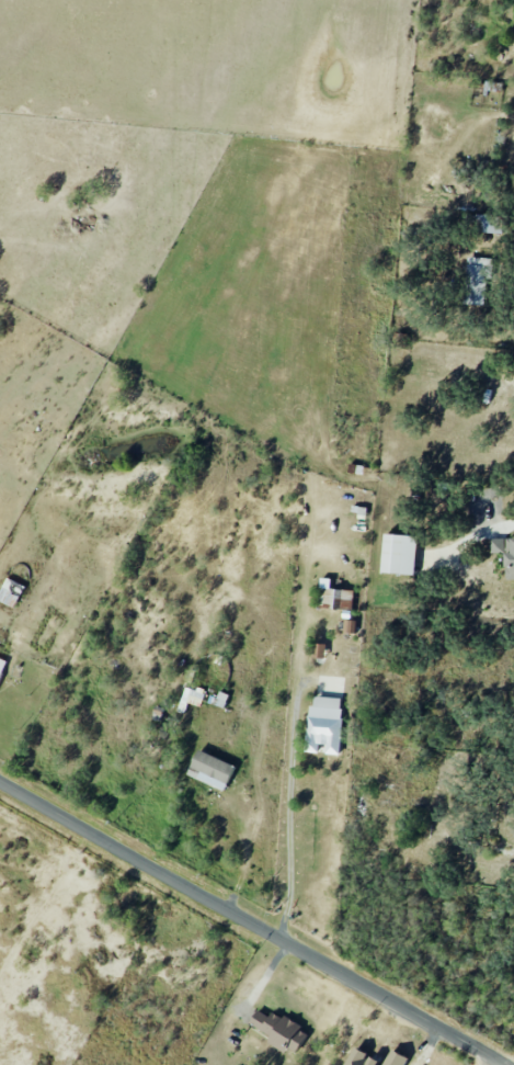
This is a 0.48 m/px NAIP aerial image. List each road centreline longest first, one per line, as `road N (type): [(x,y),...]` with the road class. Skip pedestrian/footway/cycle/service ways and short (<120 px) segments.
road 1 (residential): [(507,1064),(0,779)]

